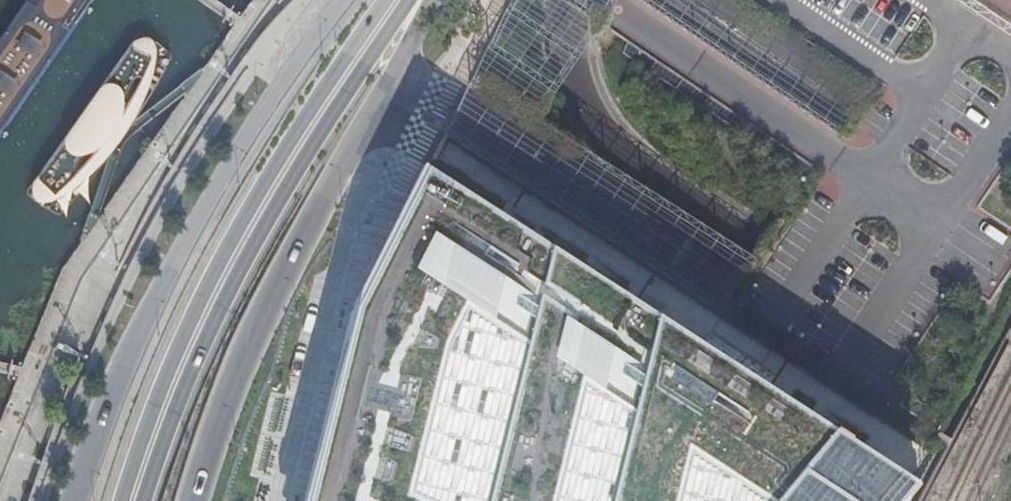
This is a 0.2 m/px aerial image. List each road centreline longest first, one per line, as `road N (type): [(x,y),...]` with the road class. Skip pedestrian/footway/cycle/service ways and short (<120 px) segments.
road 1 (primary): [(345,0),(270,96),(164,296),(105,423),(80,500)]
road 2 (primary): [(396,0),(243,241),(168,400),(133,500)]
road 3 (primary): [(196,500),(220,412),(347,151)]
road 4 (residential): [(282,500),(365,188),(347,151)]
road 5 (primary): [(347,151),(439,0)]

